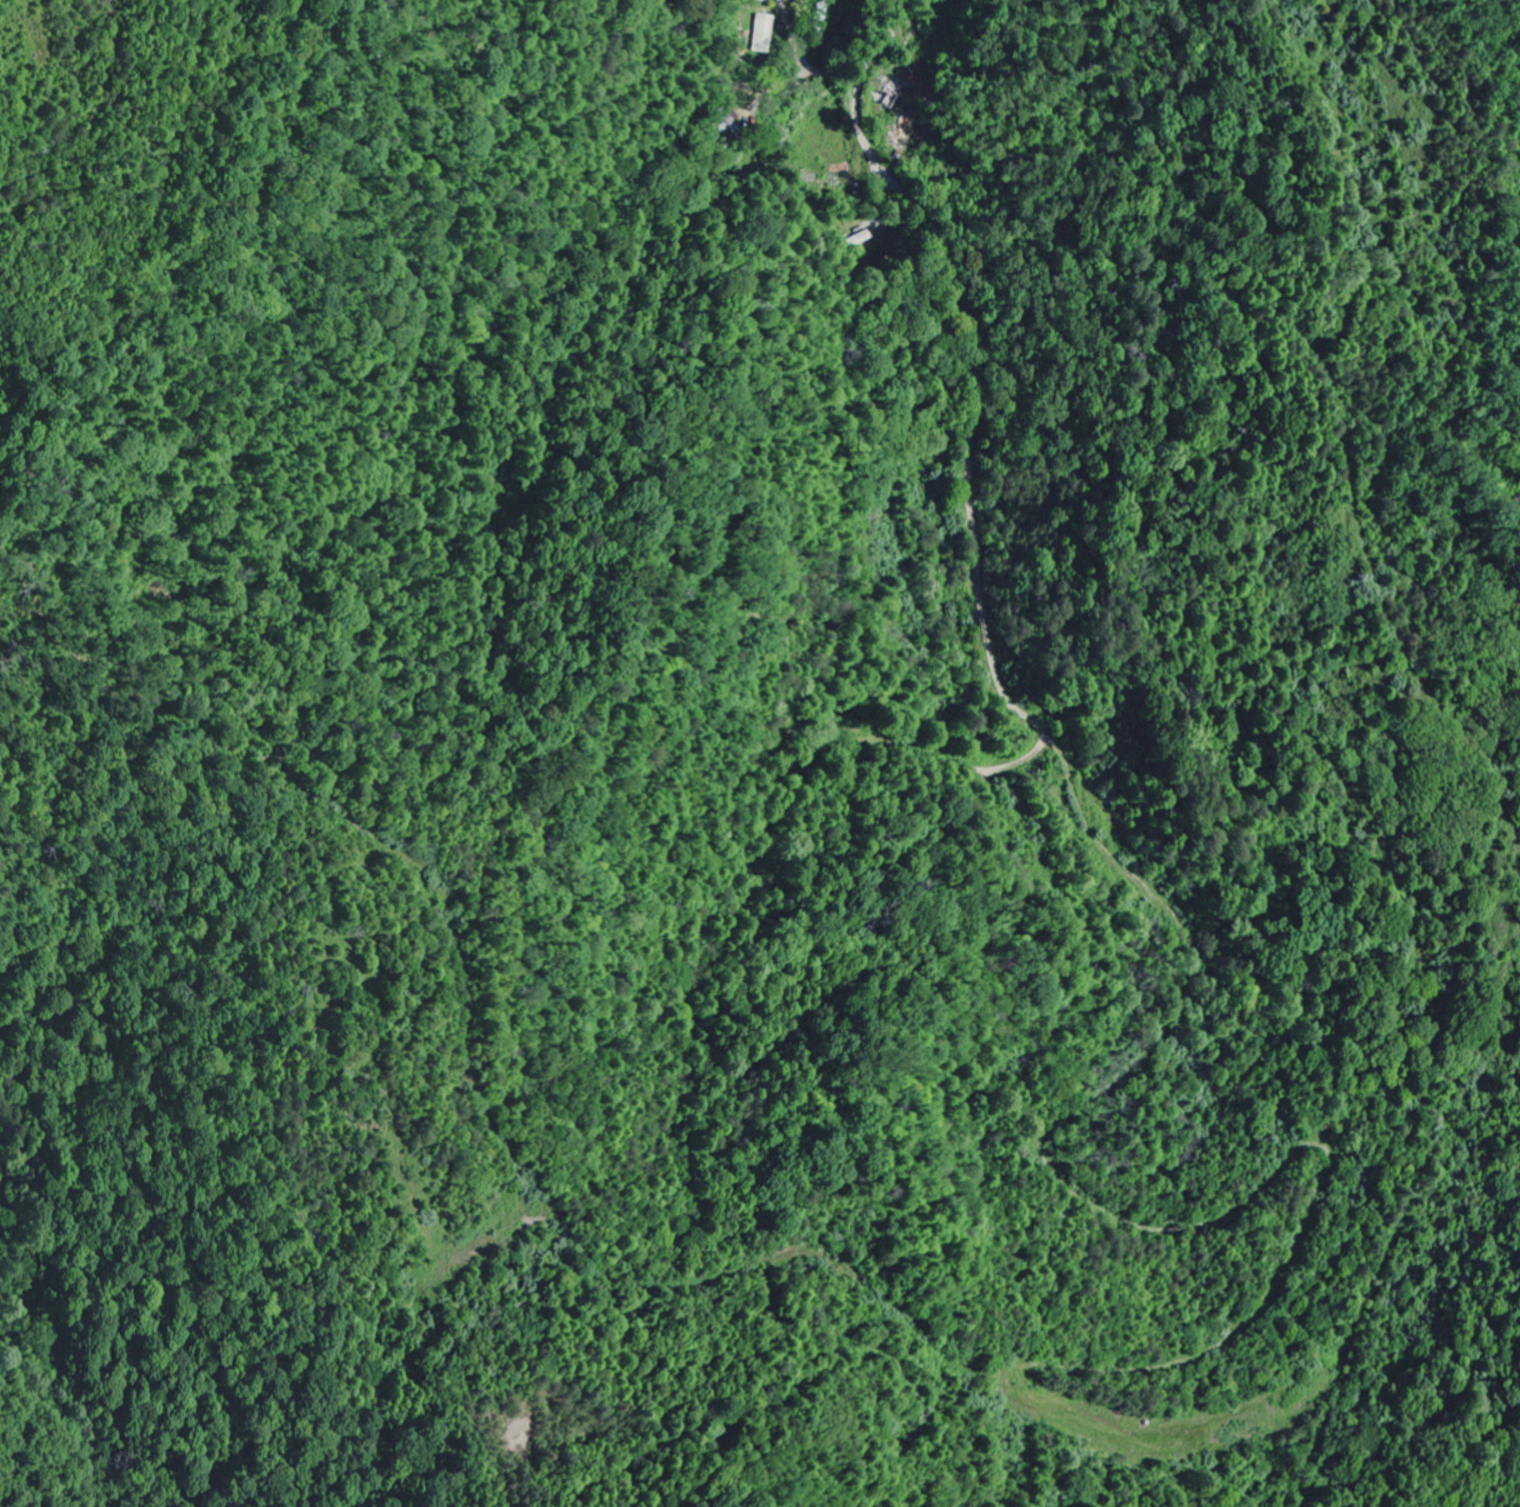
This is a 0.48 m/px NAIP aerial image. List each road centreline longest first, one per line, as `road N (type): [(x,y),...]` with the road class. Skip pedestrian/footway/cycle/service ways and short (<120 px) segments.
road 1 (residential): [(1093,790),(995,671),(971,502),(978,367),(966,316),(928,229),(858,125),(863,74),(887,41),(899,0)]
road 2 (residential): [(879,51),(815,67),(786,12)]

